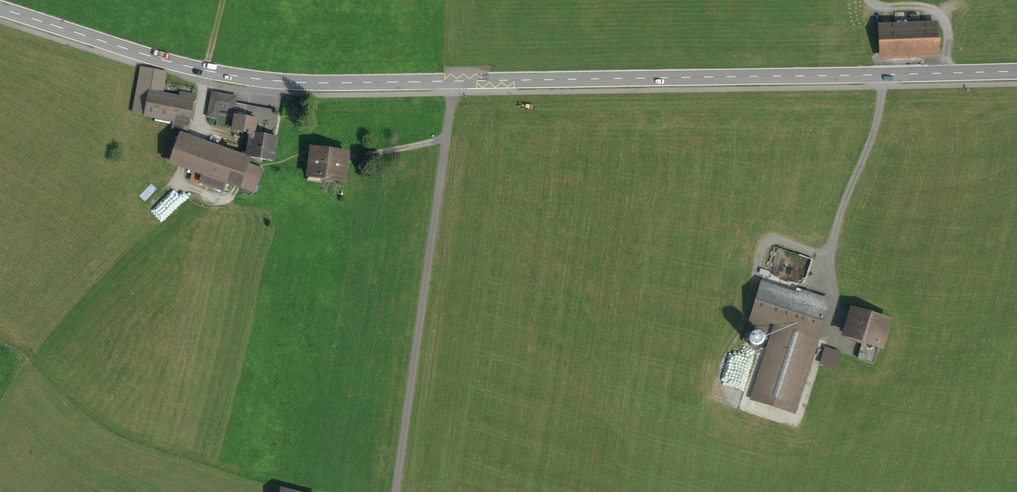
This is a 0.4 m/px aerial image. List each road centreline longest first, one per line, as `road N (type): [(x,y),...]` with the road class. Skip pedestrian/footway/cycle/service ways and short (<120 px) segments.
road 1 (secondary): [(1016,72),(454,82)]
road 2 (secondary): [(454,82),(231,76),(0,10)]
road 3 (residential): [(454,82),(396,491)]

